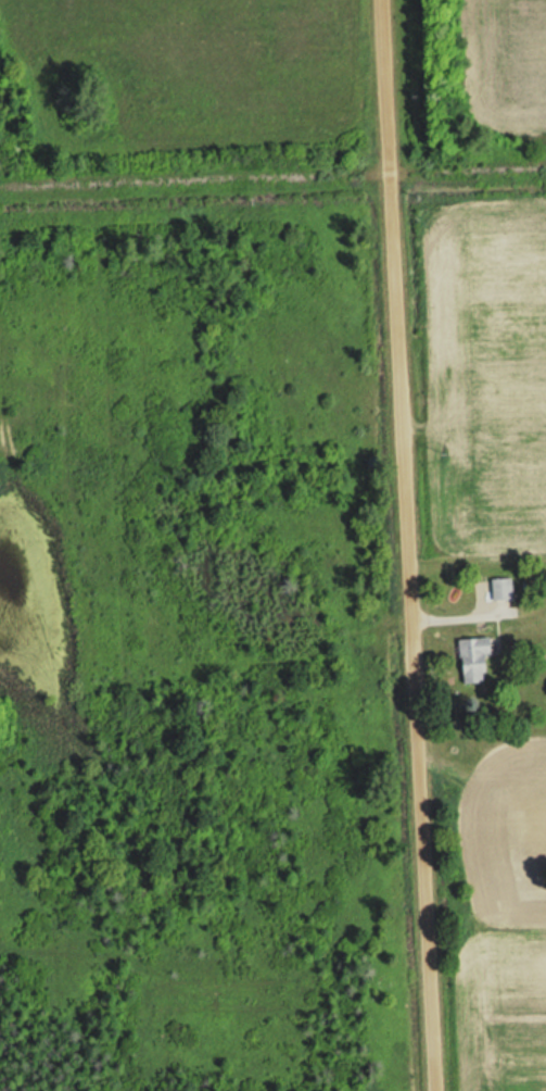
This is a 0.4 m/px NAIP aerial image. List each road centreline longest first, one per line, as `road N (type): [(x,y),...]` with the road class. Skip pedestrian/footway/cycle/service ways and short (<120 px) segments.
road 1 (residential): [(438,1090),(380,0)]

